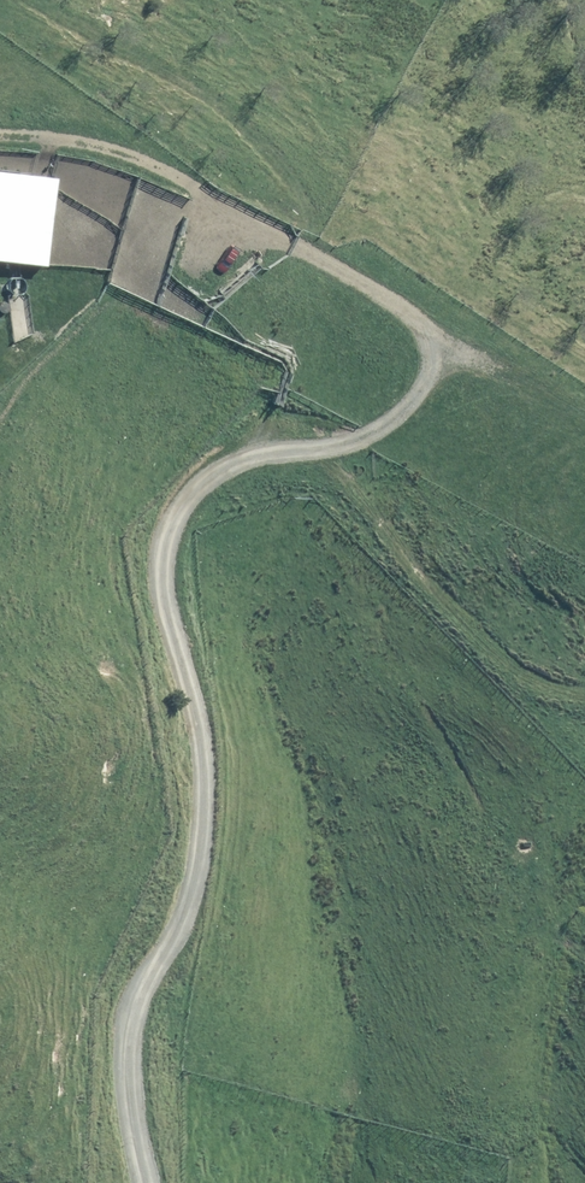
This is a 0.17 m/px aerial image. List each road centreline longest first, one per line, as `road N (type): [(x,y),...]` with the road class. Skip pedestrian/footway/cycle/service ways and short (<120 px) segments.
road 1 (unclassified): [(149,1182),(121,1099),(140,981),(193,896),(200,798),(200,752),(169,620),(172,531),(192,495),(227,467),(316,449)]
road 2 (track): [(316,449),(423,581),(501,660),(528,682),(584,698)]

